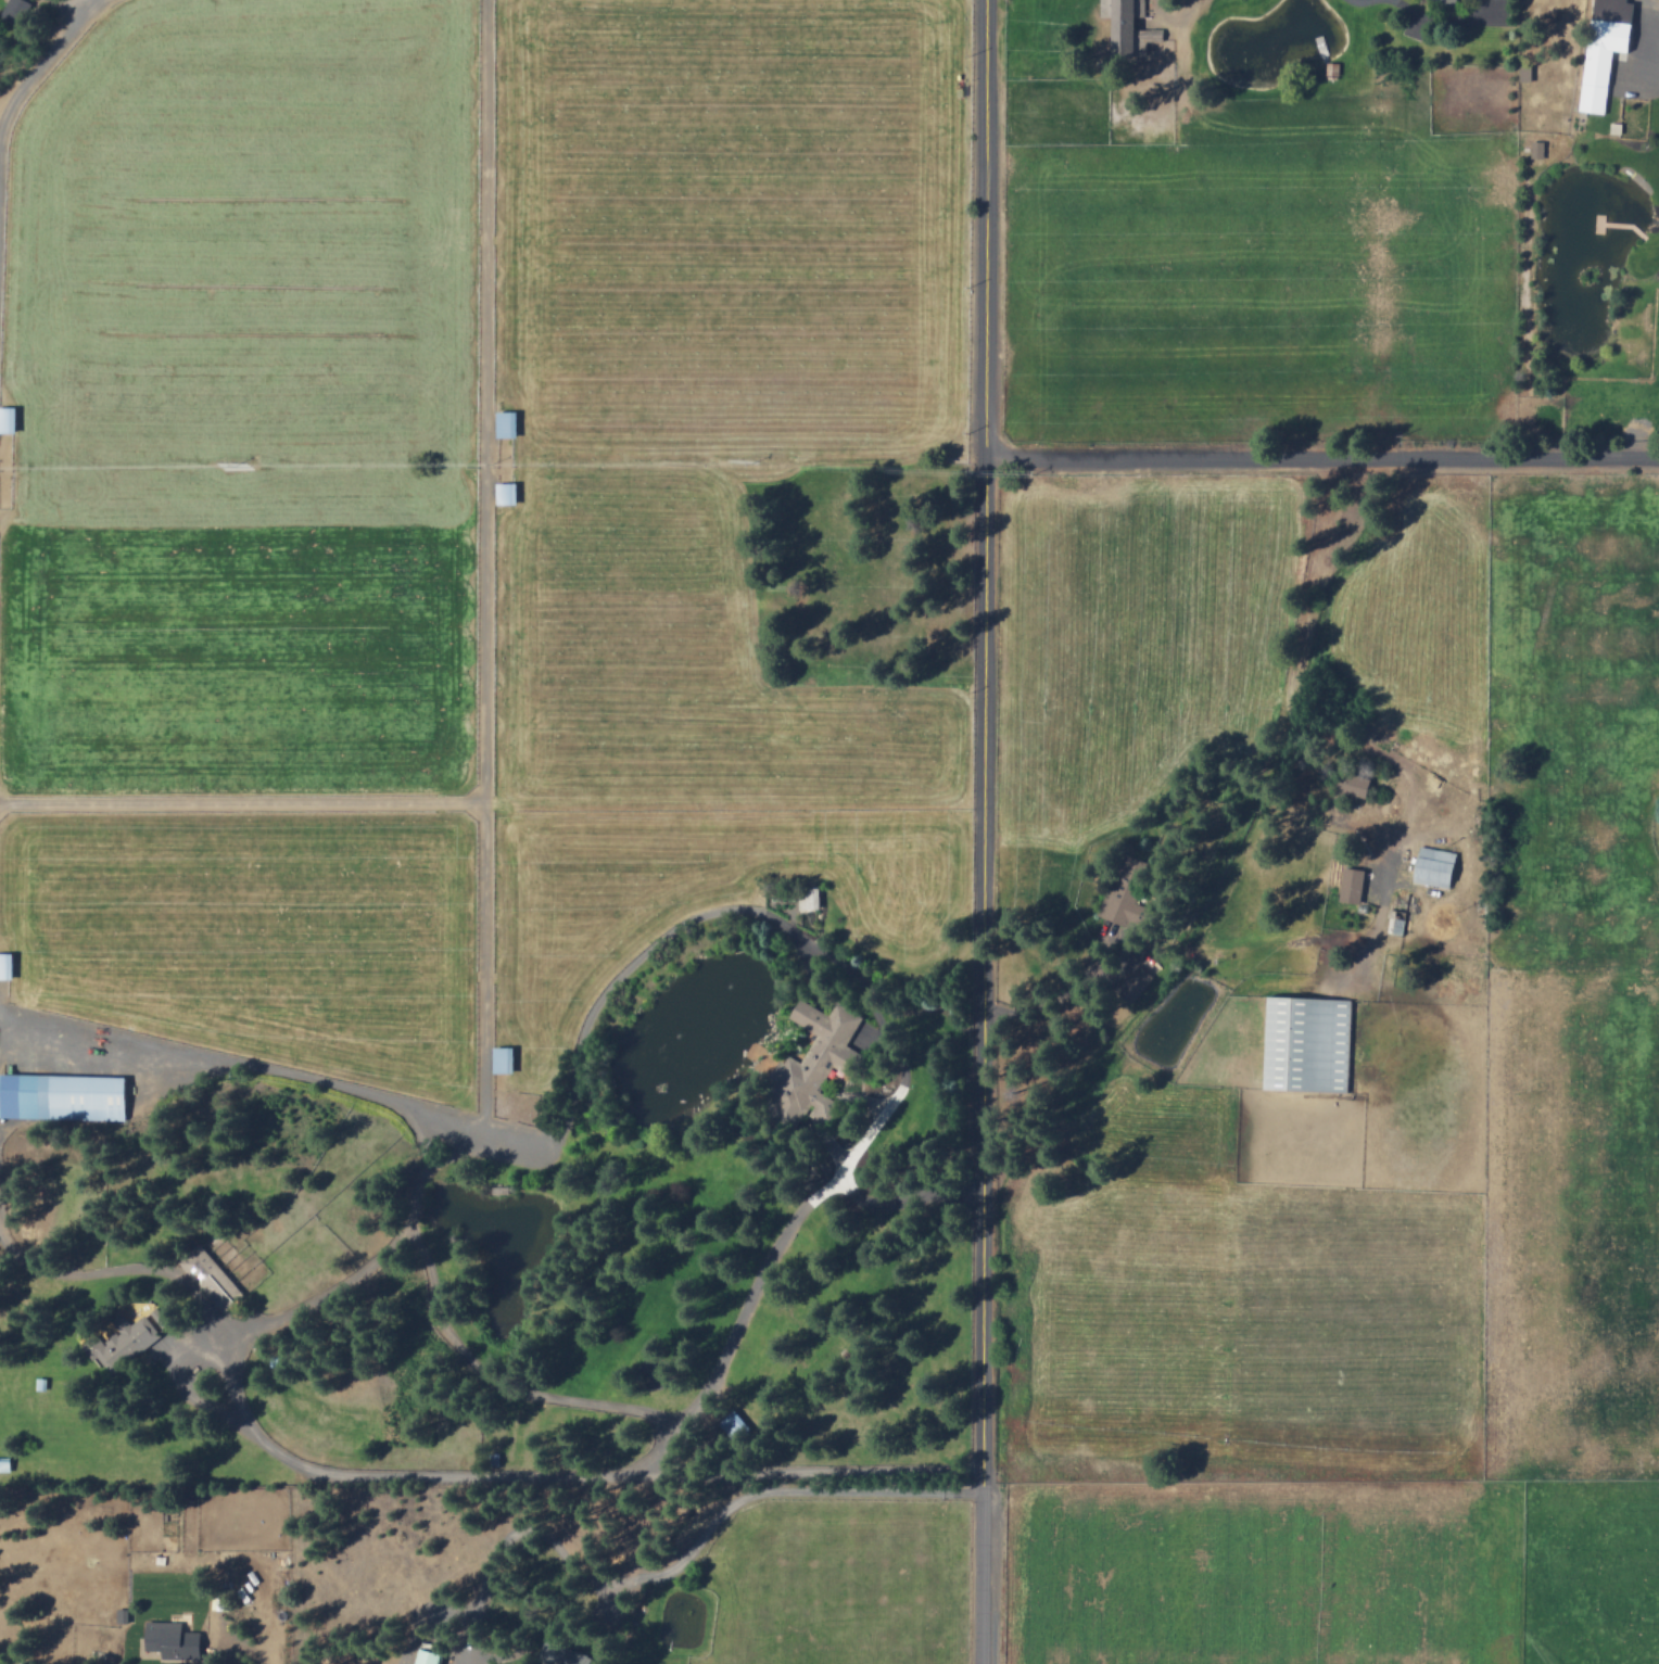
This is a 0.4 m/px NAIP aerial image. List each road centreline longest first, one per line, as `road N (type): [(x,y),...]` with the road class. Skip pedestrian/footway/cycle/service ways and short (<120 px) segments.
road 1 (tertiary): [(983,1001),(988,0)]
road 2 (residential): [(1658,456),(991,456)]
road 3 (residential): [(983,1001),(982,1663)]

